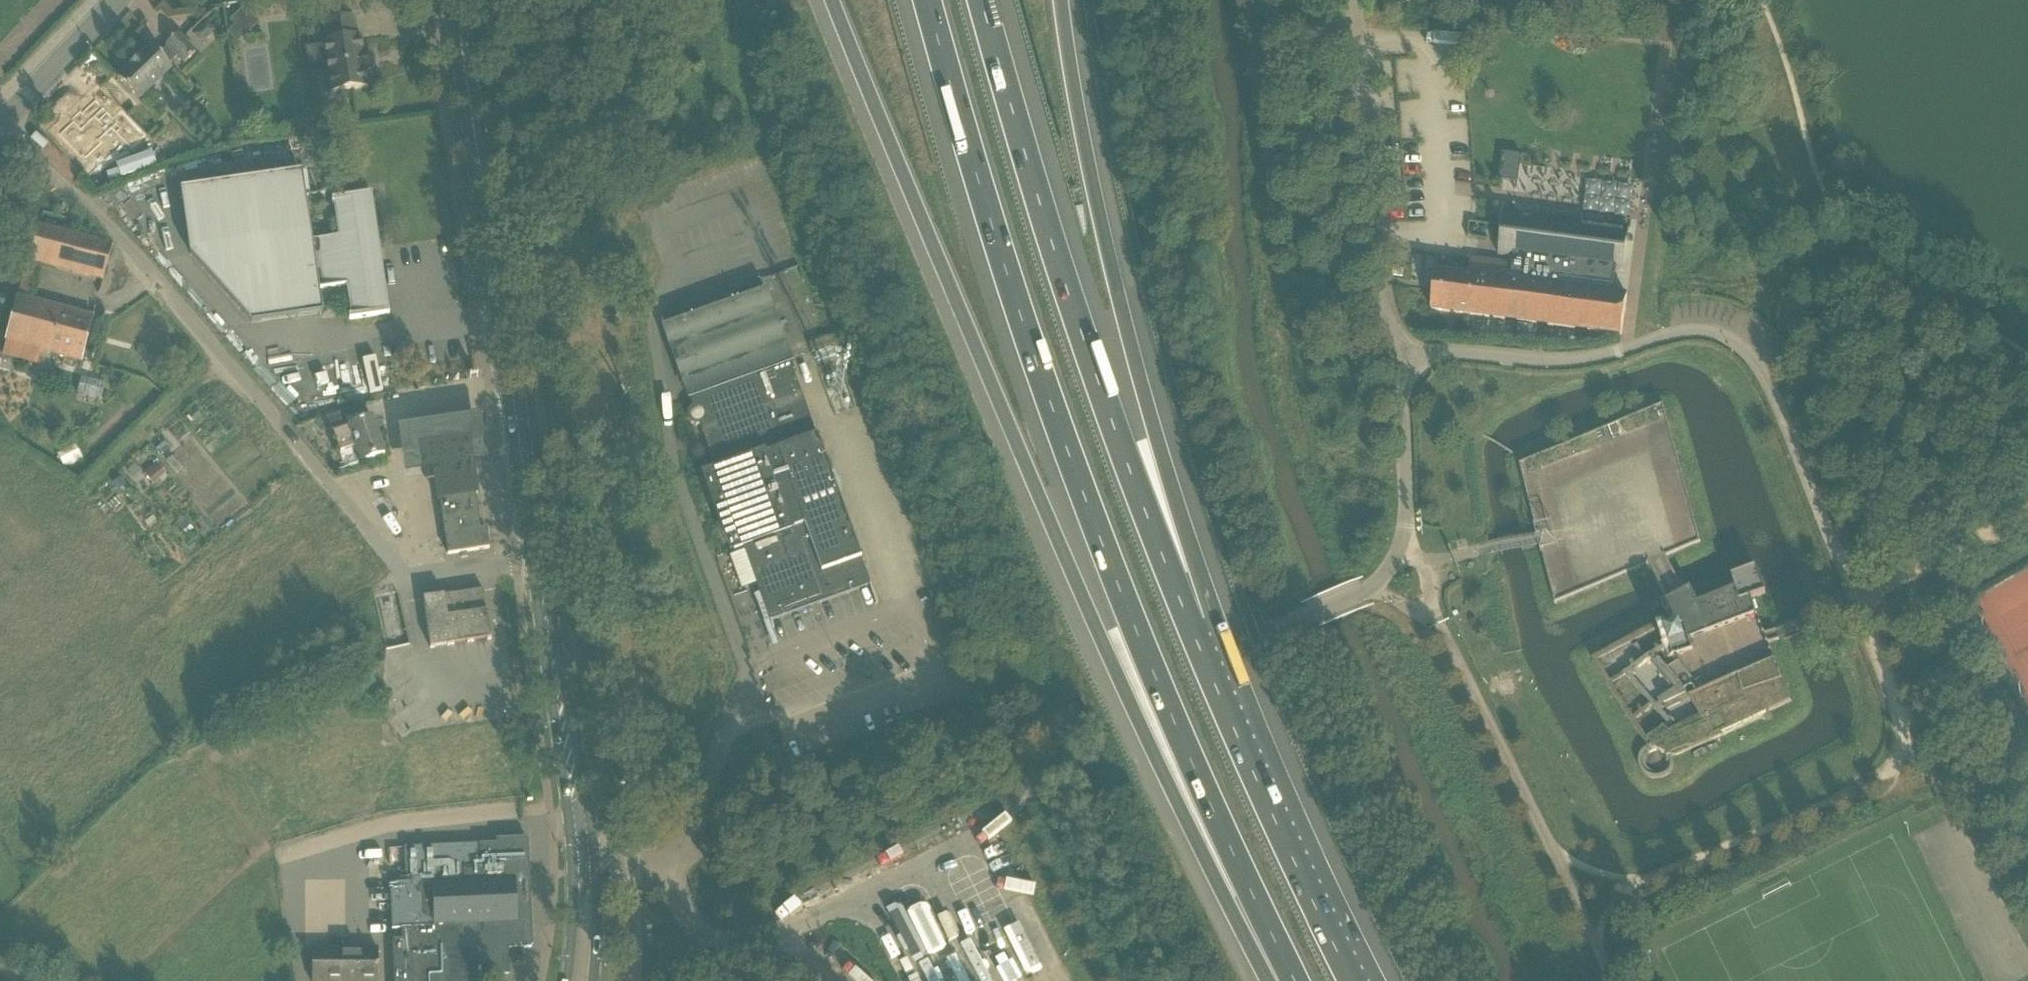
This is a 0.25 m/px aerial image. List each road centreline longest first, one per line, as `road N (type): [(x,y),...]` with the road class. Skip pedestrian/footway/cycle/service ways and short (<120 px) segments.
road 1 (motorway): [(834,0),(1099,635),(1292,980)]
road 2 (unclassified): [(589,873),(713,847),(1046,724),(1373,591),(1401,547),(1408,520),(1402,397),(1414,367)]
road 3 (motorway): [(930,0),(983,199),(1074,469),(1153,672),(1293,980)]
road 4 (unclassified): [(538,563),(407,577),(110,226),(1,130)]
road 5 (motorway): [(1187,622),(1113,426),(982,0)]
road 6 (motorway): [(1187,622),(1156,435),(1090,177),(1063,0)]
road 7 (secondary): [(538,563),(456,0)]
road 8 (motorway): [(1353,980),(1187,622)]
road 9 (unclassified): [(1356,0),(1382,321),(1414,367)]
road 10 (unclassified): [(1414,367),(1450,355),(1591,361),(1711,332),(1745,348),(1765,374)]
road 11 (secondary): [(589,873),(538,563)]
road 12 (track): [(1634,883),(1881,779),(1904,746)]
road 13 (track): [(1435,616),(1557,858)]
road 14 (track): [(1845,575),(2027,418)]
road 15 (track): [(1765,374),(1845,575)]
road 16 (track): [(1853,594),(2027,515)]
road 17 (unclassified): [(1,130),(127,0)]
road 18 (track): [(1904,746),(1902,714),(1853,594)]

